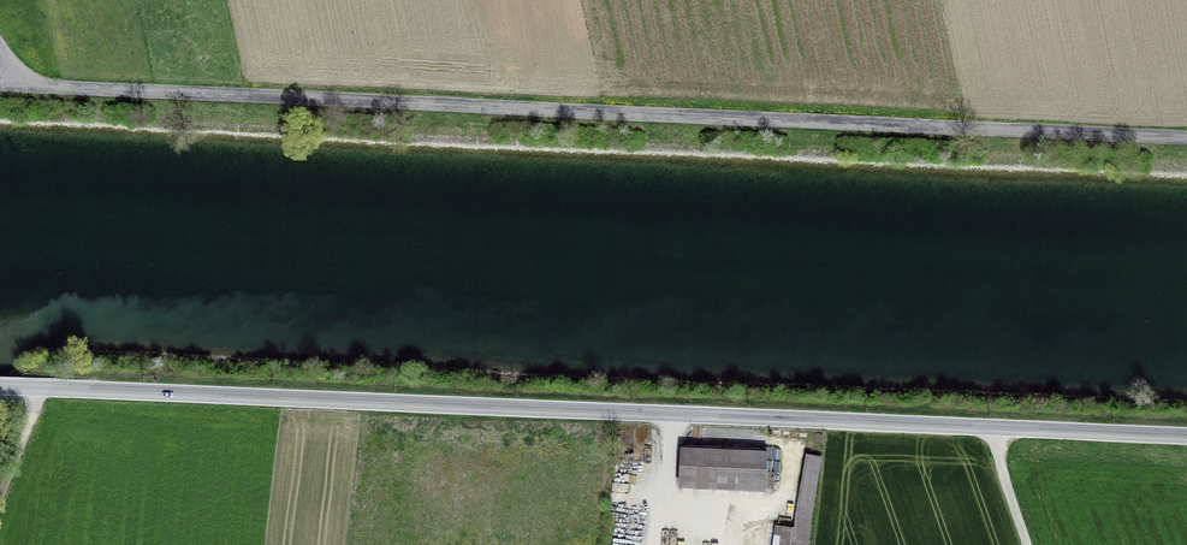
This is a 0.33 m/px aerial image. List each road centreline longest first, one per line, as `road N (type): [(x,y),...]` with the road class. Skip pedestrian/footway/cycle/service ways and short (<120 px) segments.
road 1 (tertiary): [(0,388),(1186,436)]
road 2 (unclassified): [(14,85),(1186,140)]
road 3 (track): [(0,509),(45,390)]

